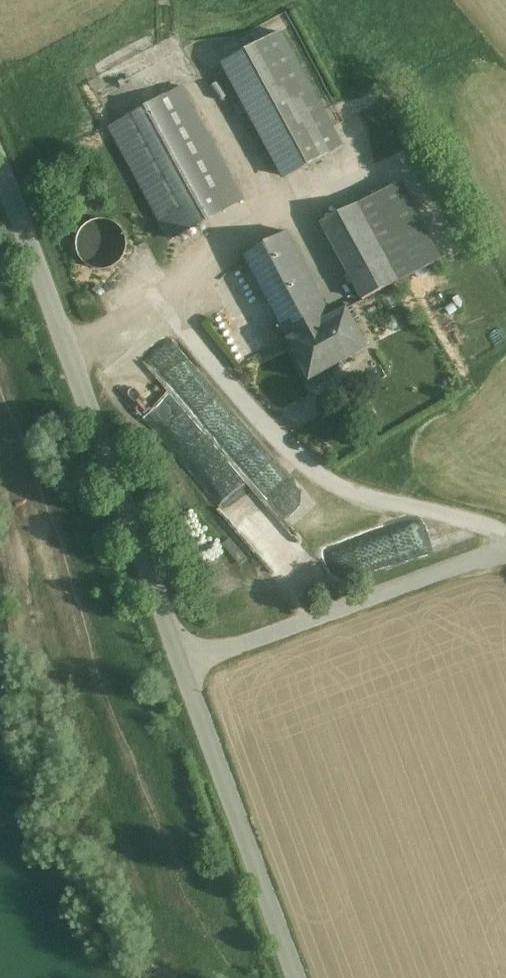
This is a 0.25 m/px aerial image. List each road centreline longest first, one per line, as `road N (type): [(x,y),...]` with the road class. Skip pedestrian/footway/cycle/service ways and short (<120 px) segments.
road 1 (unclassified): [(0,167),(184,669)]
road 2 (residential): [(184,669),(480,560),(505,557)]
road 3 (unclassified): [(184,669),(297,977)]

